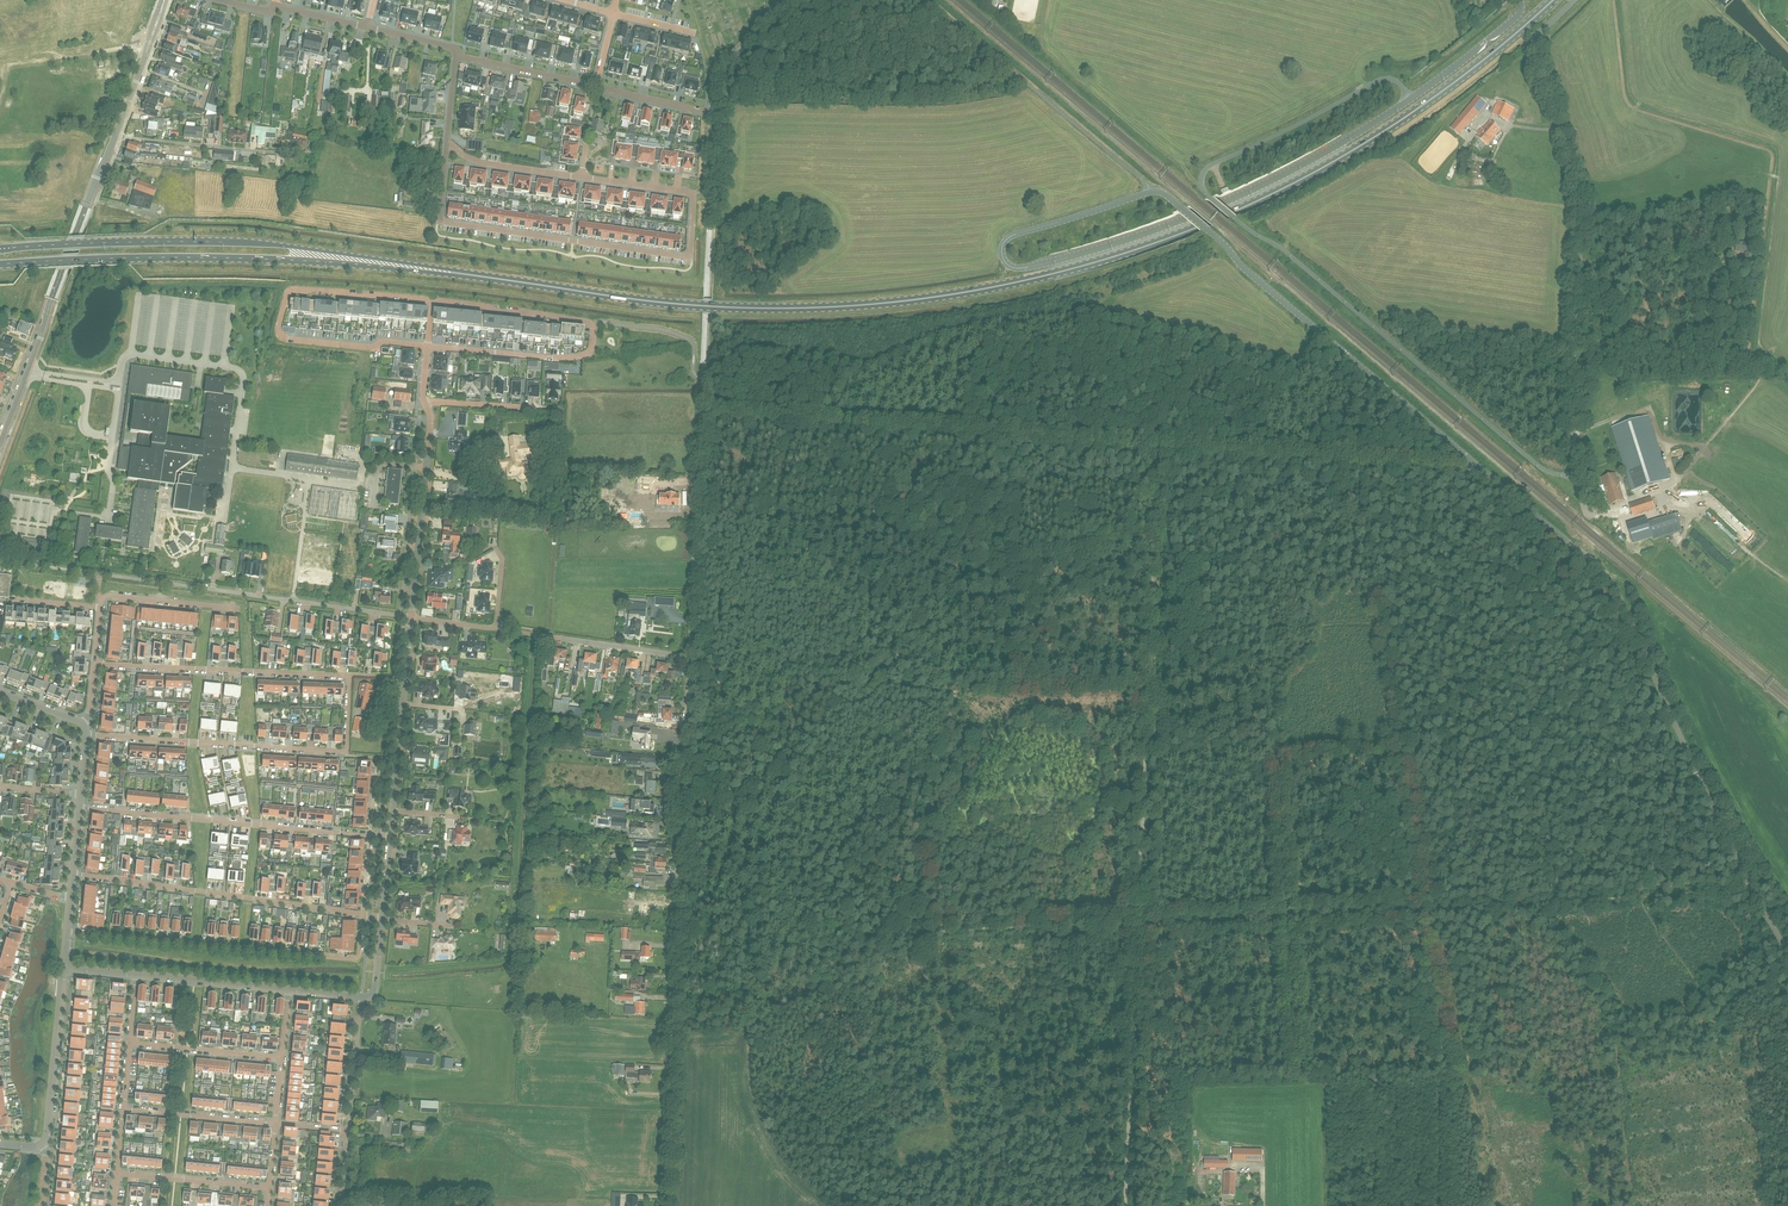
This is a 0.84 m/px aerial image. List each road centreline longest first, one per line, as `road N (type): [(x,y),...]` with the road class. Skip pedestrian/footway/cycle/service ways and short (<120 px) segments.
road 1 (primary): [(1553,0),(1449,87),(1291,185),(1191,230),(1030,279),(860,305),(723,307),(433,270)]
road 2 (unclassified): [(1412,99),(1230,201),(1181,219),(1081,254),(1055,261),(1012,268),(1002,253),(1017,234),(1163,193),(1171,199),(1185,211),(1208,230),(1218,238),(1252,275),(1475,462)]
road 3 (unclassified): [(1475,462),(1461,472),(1437,472),(701,419)]
road 4 (unclassified): [(1577,476),(1541,468),(1202,185),(1214,164),(1382,79),(1395,80),(1412,99)]
road 5 (residential): [(446,142),(484,162),(688,192),(691,250),(684,258),(440,220)]
road 6 (residential): [(666,1205),(691,654)]
road 7 (unclassified): [(1577,476),(1580,199),(1535,44),(1575,0)]
road 8 (residential): [(0,443),(164,0)]
road 9 (track): [(1158,452),(1138,919)]
road 10 (track): [(531,634),(509,950),(494,960),(385,969)]
road 11 (primary): [(433,270),(267,244),(0,249)]
road 12 (primary): [(0,264),(233,258),(433,270)]
road 13 (unclassified): [(1787,953),(1607,577)]
road 14 (residential): [(68,930),(354,959),(362,915)]
road 15 (residential): [(362,915),(73,873)]
road 16 (residential): [(369,835),(80,807)]
road 17 (track): [(1138,919),(1125,1205)]
road 18 (residential): [(346,753),(88,735)]
road 19 (residential): [(350,676),(95,664)]
road 20 (residential): [(691,654),(701,419)]
road 21 (residential): [(412,617),(193,586)]
road 22 (residential): [(412,617),(430,422),(425,402)]
road 23 (residential): [(691,654),(495,628)]
road 24 (residential): [(433,302),(295,288),(278,330),(288,339)]
road 25 (residential): [(588,356),(590,322),(433,302)]
road 26 (track): [(1580,239),(1617,244),(1652,281),(1741,257)]
road 27 (unclassified): [(43,1144),(65,968)]
road 28 (unclassified): [(1475,462),(1607,577)]
road 29 (residential): [(588,356),(429,344)]
road 30 (residential): [(277,1124),(124,1110)]
road 31 (unclassified): [(289,990),(137,975)]
road 32 (residential): [(269,1188),(117,1173)]
road 33 (residential): [(282,1057),(131,1043)]
road 34 (residential): [(712,113),(718,70),(800,0)]
road 35 (unclassified): [(1412,99),(1516,18),(1522,0)]
road 36 (residential): [(598,83),(456,55)]
road 37 (residential): [(288,339),(429,344)]
road 38 (residential): [(100,607),(109,596),(235,609)]
road 39 (track): [(1065,446),(1081,310)]
road 40 (residential): [(347,1131),(361,998)]
road 41 (residential): [(425,402),(556,411)]

